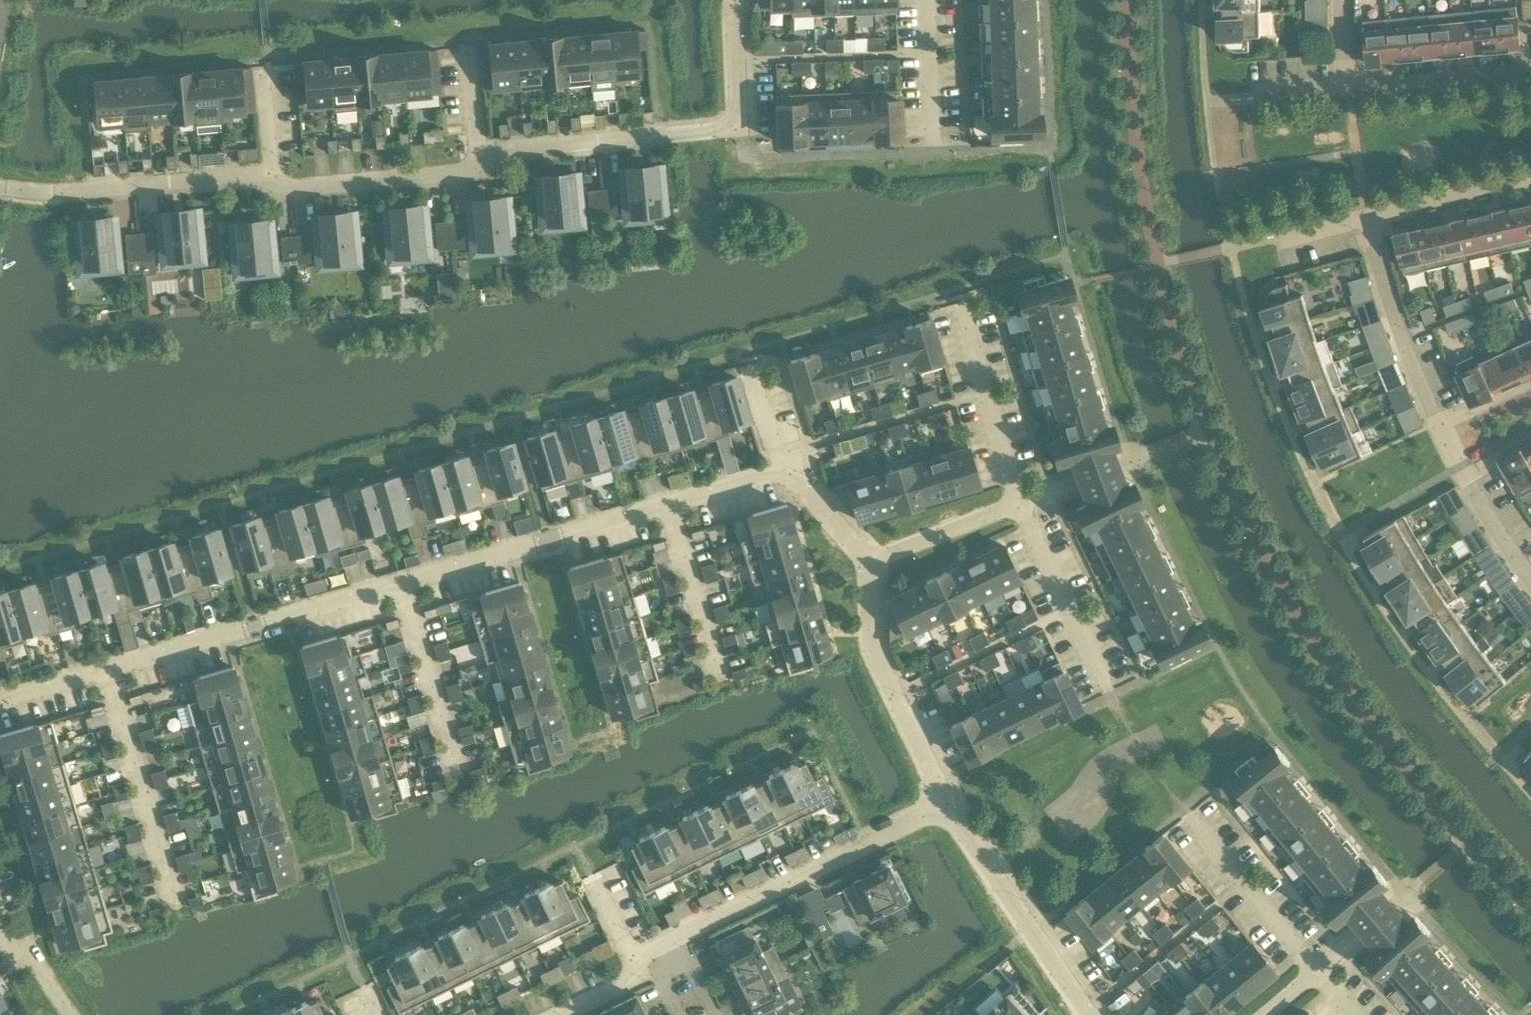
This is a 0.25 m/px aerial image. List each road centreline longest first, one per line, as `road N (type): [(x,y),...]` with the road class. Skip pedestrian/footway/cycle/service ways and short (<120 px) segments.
road 1 (residential): [(783,469),(0,700)]
road 2 (residential): [(562,1014),(643,975),(635,957),(946,804)]
road 3 (residential): [(1530,579),(1430,402),(1365,216)]
road 4 (residential): [(740,0),(744,129),(482,156)]
road 5 (residential): [(277,174),(146,189),(0,185)]
road 6 (residential): [(946,804),(872,651),(867,562)]
road 7 (residential): [(1088,1014),(946,804)]
road 8 (residential): [(482,156),(471,177),(297,195),(277,174)]
road 9 (residential): [(1530,69),(1350,89)]
road 10 (residential): [(1530,178),(1365,216)]
road 11 (residential): [(867,562),(1021,503)]
road 12 (residential): [(935,150),(929,0)]
road 13 (residential): [(0,927),(12,957),(30,949),(72,1014)]
road 14 (residential): [(867,562),(783,469)]

